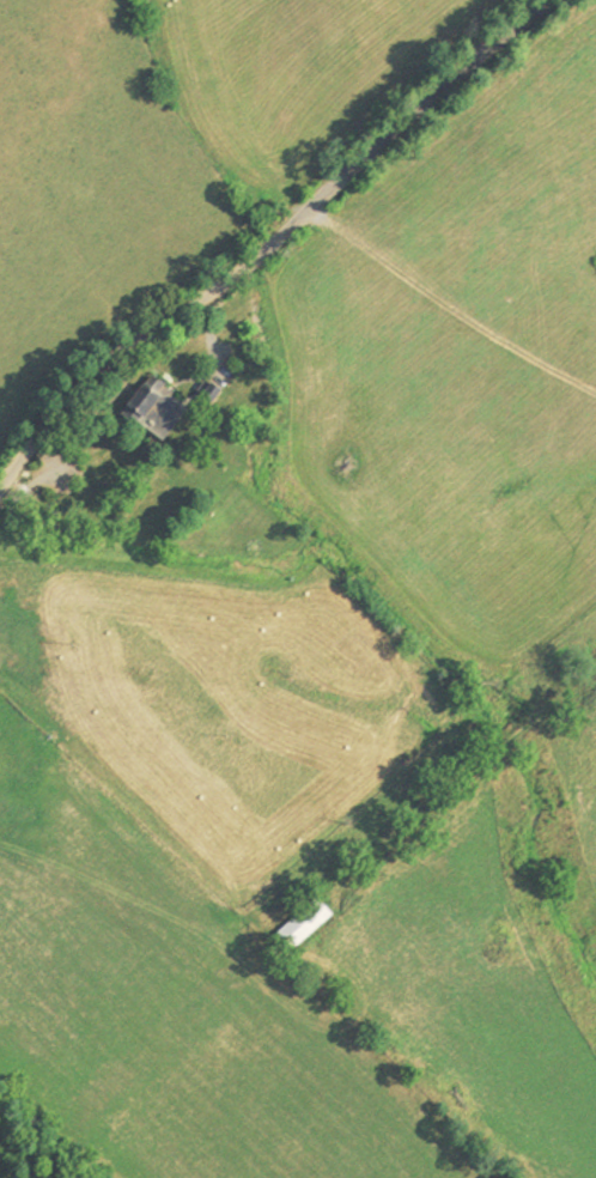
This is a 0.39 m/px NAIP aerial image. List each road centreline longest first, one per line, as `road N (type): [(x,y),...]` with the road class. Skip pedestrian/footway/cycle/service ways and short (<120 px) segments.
road 1 (tertiary): [(0,484),(102,364),(257,255),(433,91),(547,0)]

